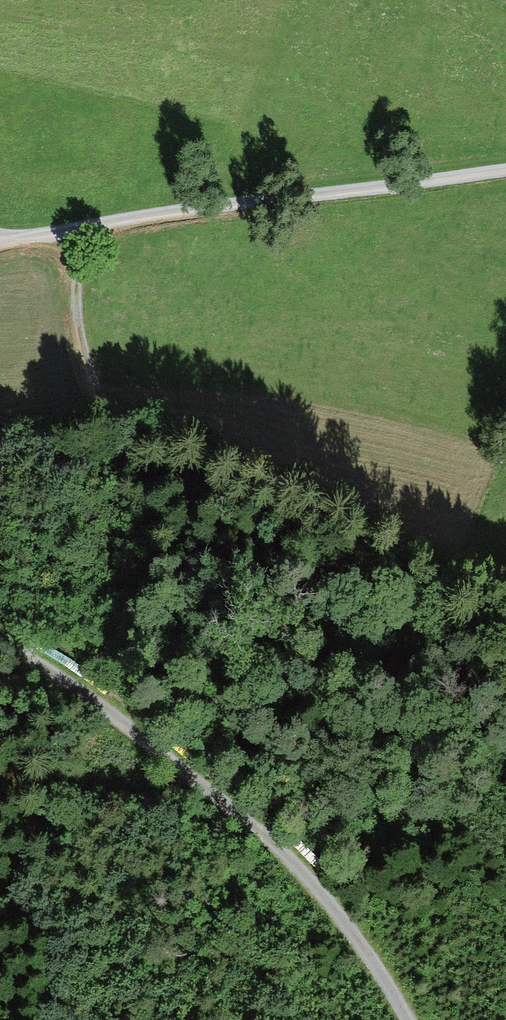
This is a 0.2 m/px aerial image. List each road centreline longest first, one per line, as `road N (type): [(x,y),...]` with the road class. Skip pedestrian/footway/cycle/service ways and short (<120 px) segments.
road 1 (track): [(71,228),(85,357),(107,410),(457,575),(505,613)]
road 2 (track): [(412,1019),(337,912),(275,841),(62,673),(0,642)]
road 3 (residential): [(505,169),(0,242)]

